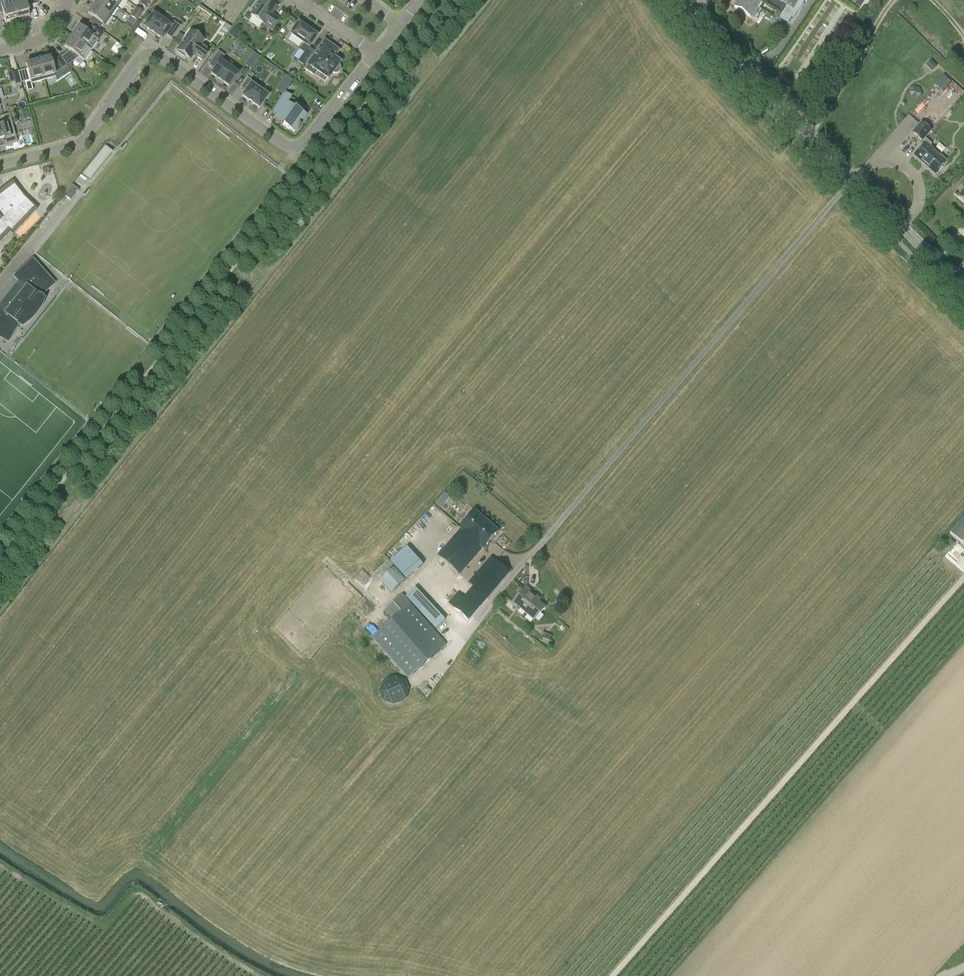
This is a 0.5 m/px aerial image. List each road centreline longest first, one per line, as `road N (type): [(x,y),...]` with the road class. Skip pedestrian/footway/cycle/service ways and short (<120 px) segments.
road 1 (track): [(612,975),(963,580)]
road 2 (tertiary): [(963,288),(776,102),(688,0)]
road 3 (residential): [(291,148),(148,53),(80,143),(0,165)]
road 4 (track): [(894,0),(805,130)]
road 5 (residential): [(291,148),(303,147),(374,54)]

